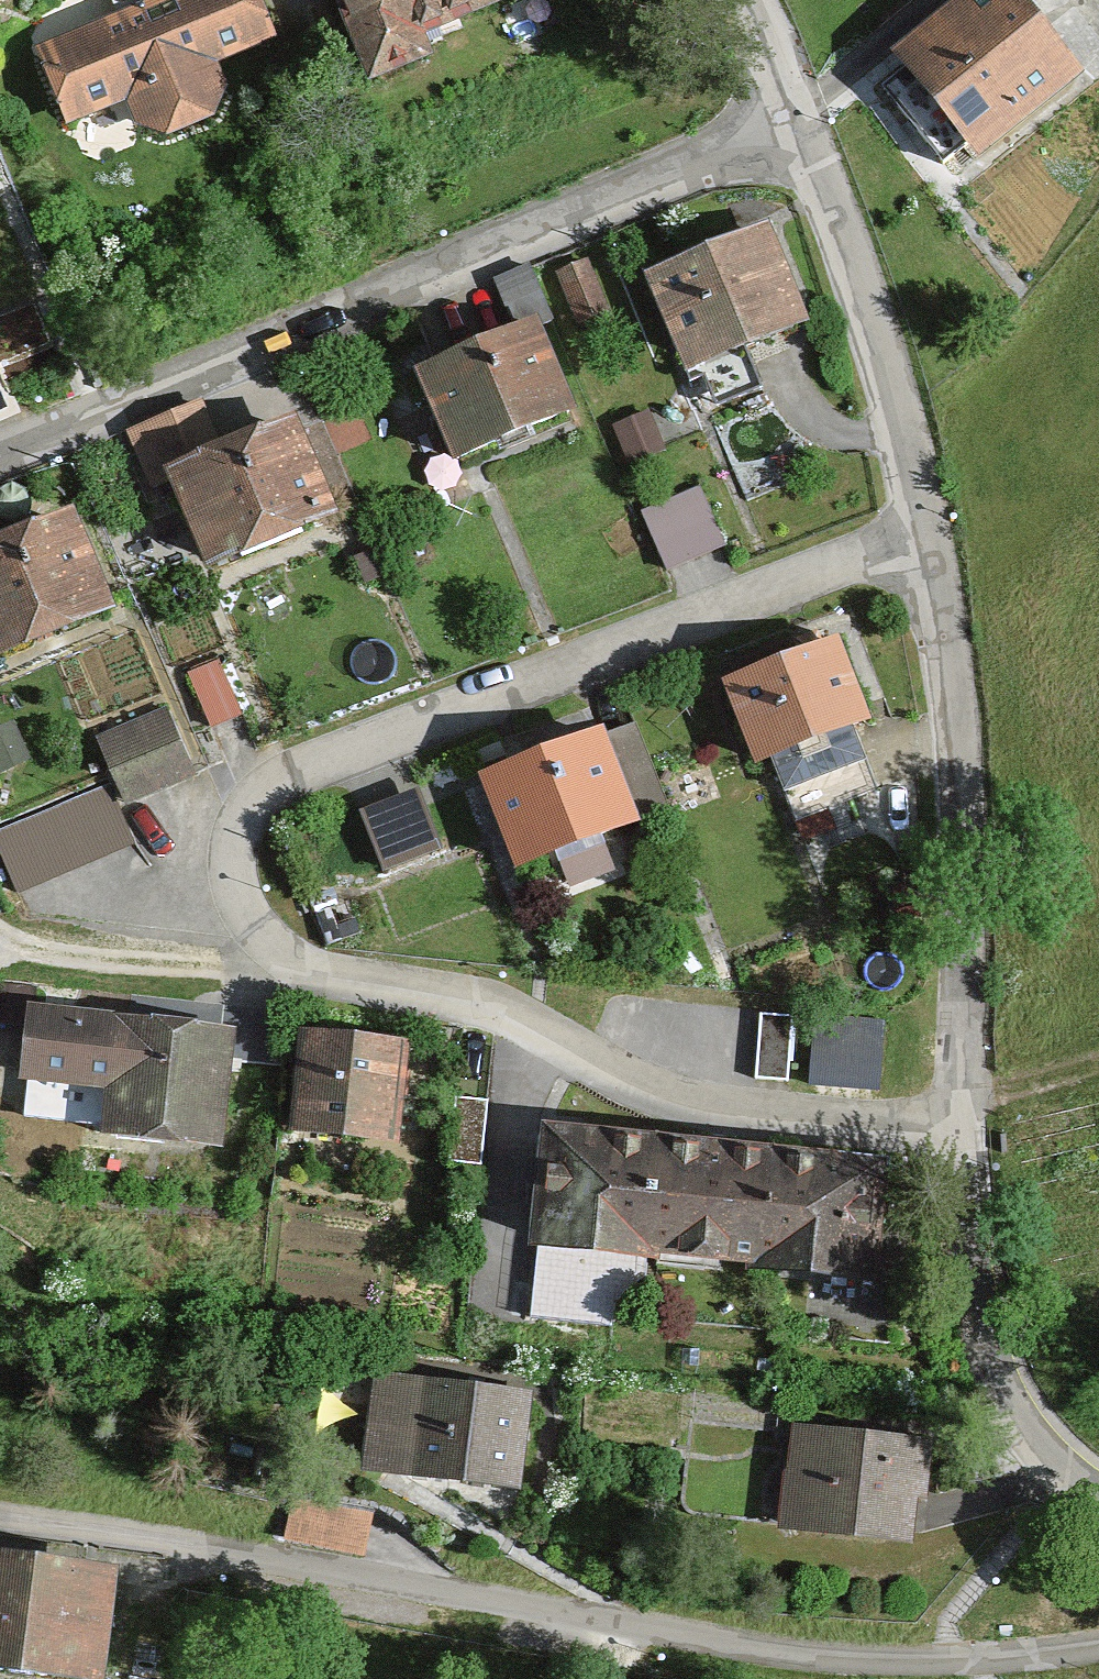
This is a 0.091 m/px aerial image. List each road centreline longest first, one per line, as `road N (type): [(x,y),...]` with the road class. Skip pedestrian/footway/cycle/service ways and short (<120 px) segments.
road 1 (residential): [(930,531),(244,805),(254,912),(289,972),(521,1022),(664,1104),(963,1121)]
road 2 (residential): [(1098,1646),(1035,1657),(804,1658),(0,1517)]
road 3 (residential): [(802,122),(0,464)]
road 4 (residential): [(930,531),(953,606),(963,1121)]
road 5 (residential): [(802,122),(930,531)]
road 6 (residential): [(963,1121),(973,1318),(1052,1450),(1098,1480)]
road 7 (residential): [(743,0),(802,122)]

